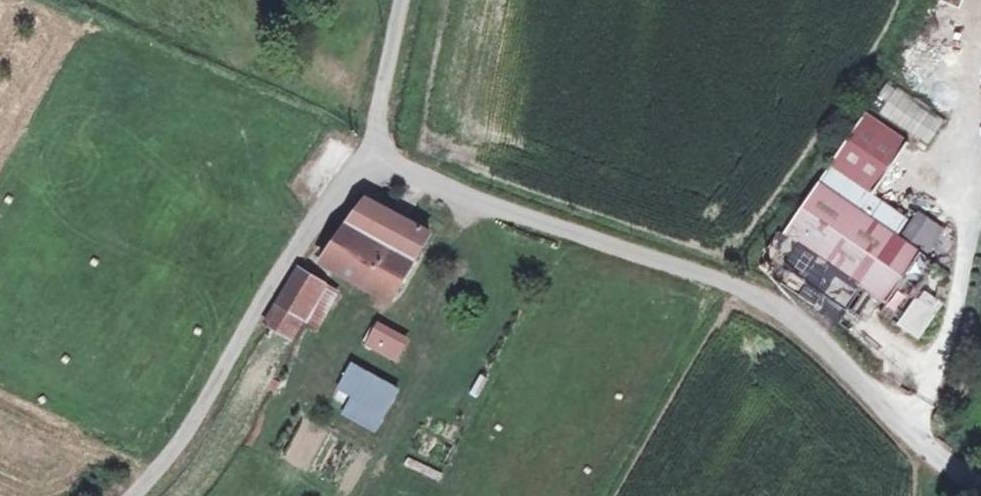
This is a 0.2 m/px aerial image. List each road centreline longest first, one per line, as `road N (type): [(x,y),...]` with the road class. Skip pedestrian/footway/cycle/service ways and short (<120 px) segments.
road 1 (unclassified): [(980,484),(953,471),(811,326),(366,156)]
road 2 (unclassified): [(366,156),(259,299),(198,410),(133,495)]
road 3 (unclassified): [(400,0),(366,156)]

